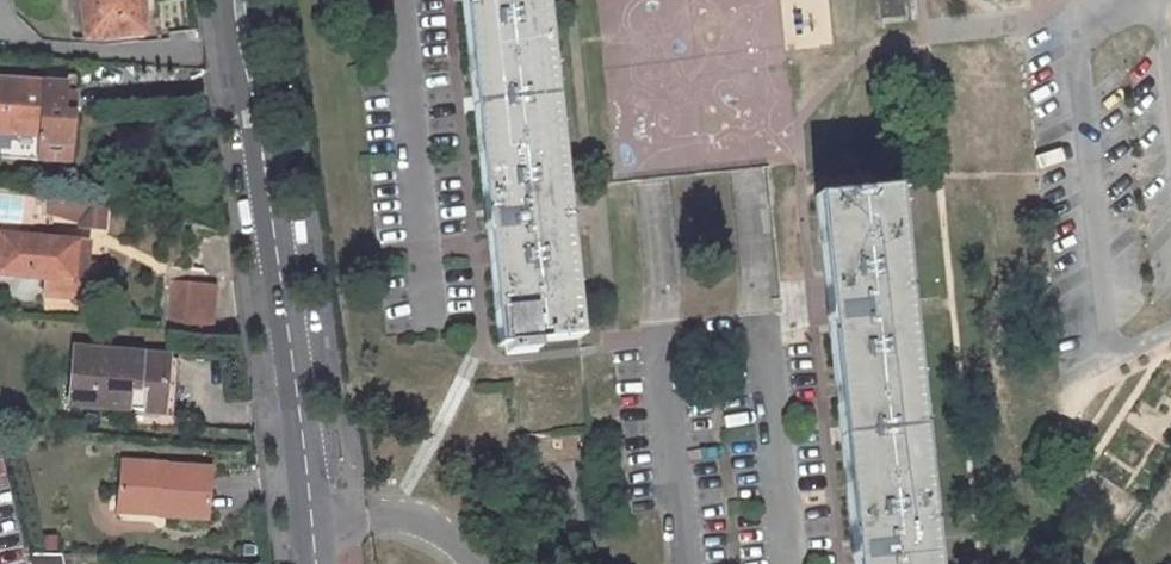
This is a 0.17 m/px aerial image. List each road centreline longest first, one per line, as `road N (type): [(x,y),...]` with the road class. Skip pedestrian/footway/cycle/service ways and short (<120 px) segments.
road 1 (tertiary): [(241,0),(313,553)]

